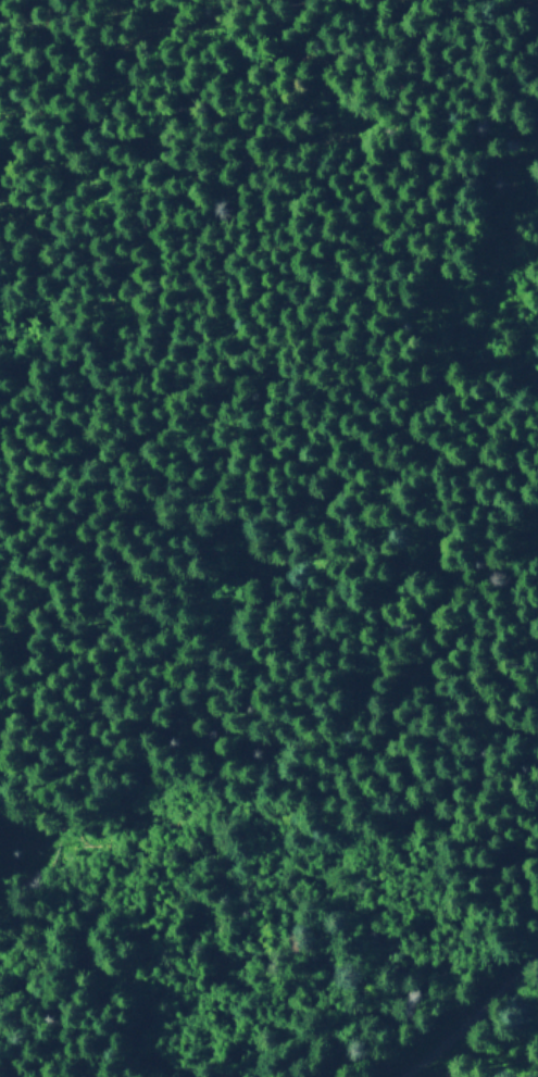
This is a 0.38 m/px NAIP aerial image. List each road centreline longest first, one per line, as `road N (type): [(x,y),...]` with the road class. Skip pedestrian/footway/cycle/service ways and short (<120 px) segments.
road 1 (track): [(0,961),(192,879),(537,873)]

